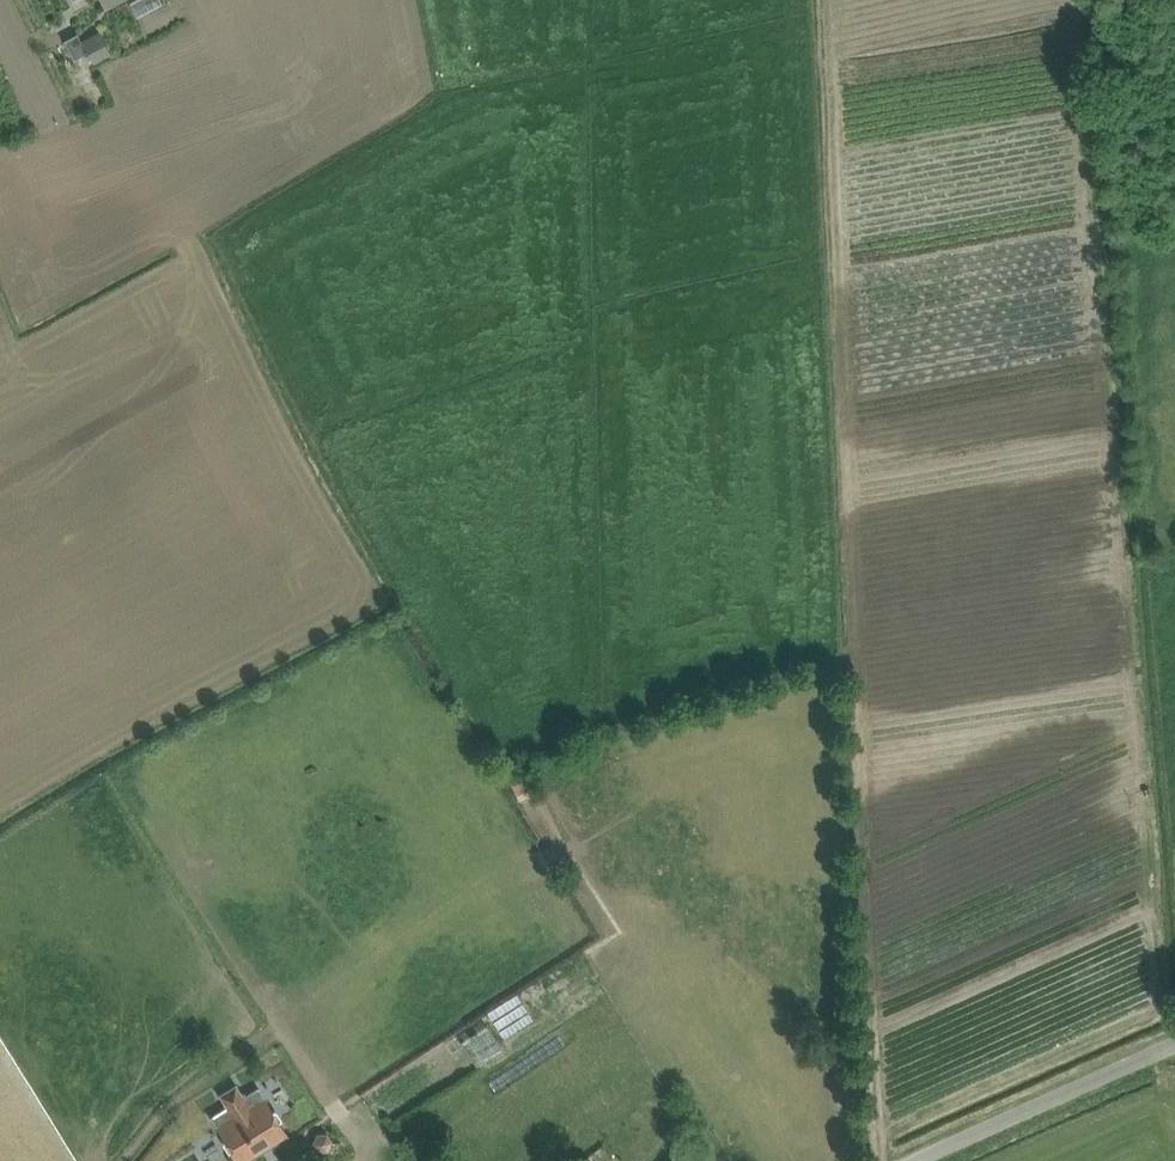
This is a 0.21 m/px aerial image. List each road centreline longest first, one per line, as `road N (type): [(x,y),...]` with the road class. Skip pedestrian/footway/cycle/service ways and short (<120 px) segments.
road 1 (unclassified): [(932,1160),(1174,1049)]

